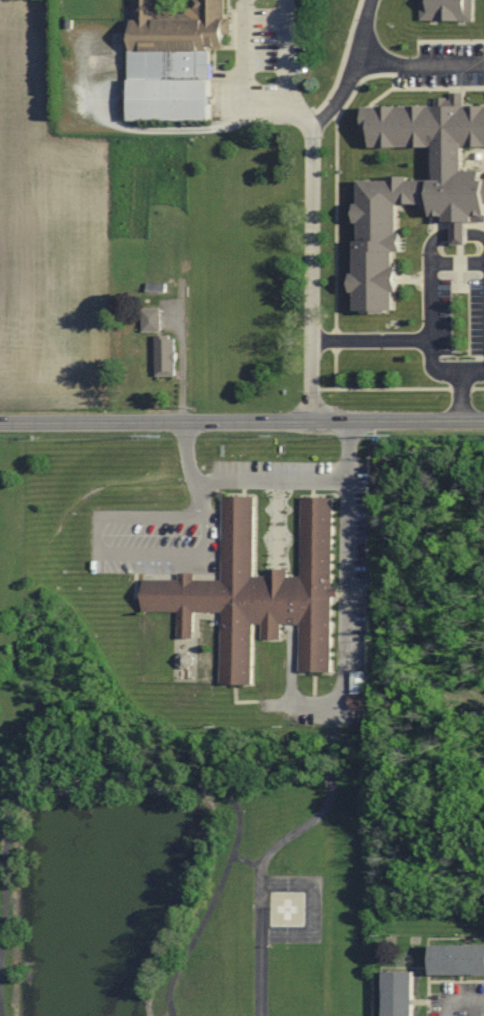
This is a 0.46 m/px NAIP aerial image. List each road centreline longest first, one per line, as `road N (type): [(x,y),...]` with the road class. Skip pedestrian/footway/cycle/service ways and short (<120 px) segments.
road 1 (tertiary): [(483,420),(0,421)]
road 2 (residential): [(312,421),(313,135)]
road 3 (residential): [(313,135),(344,90),(371,0)]

